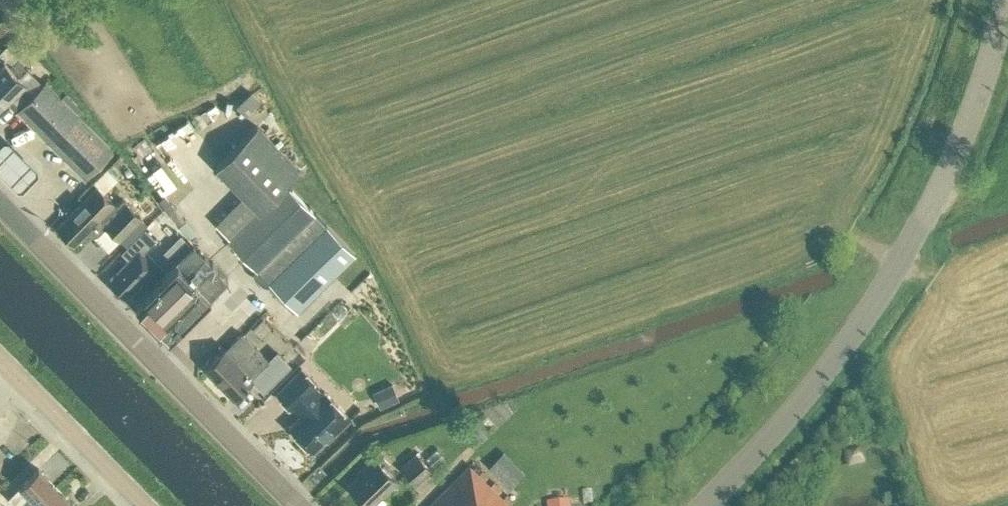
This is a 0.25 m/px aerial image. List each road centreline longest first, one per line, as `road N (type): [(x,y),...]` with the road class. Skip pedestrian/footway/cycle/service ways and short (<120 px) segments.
road 1 (tertiary): [(706,505),(842,352),(891,278),(934,203),(990,72),(1006,0)]
road 2 (secondary): [(301,505),(0,204)]
road 3 (unclassified): [(143,505),(0,361)]

